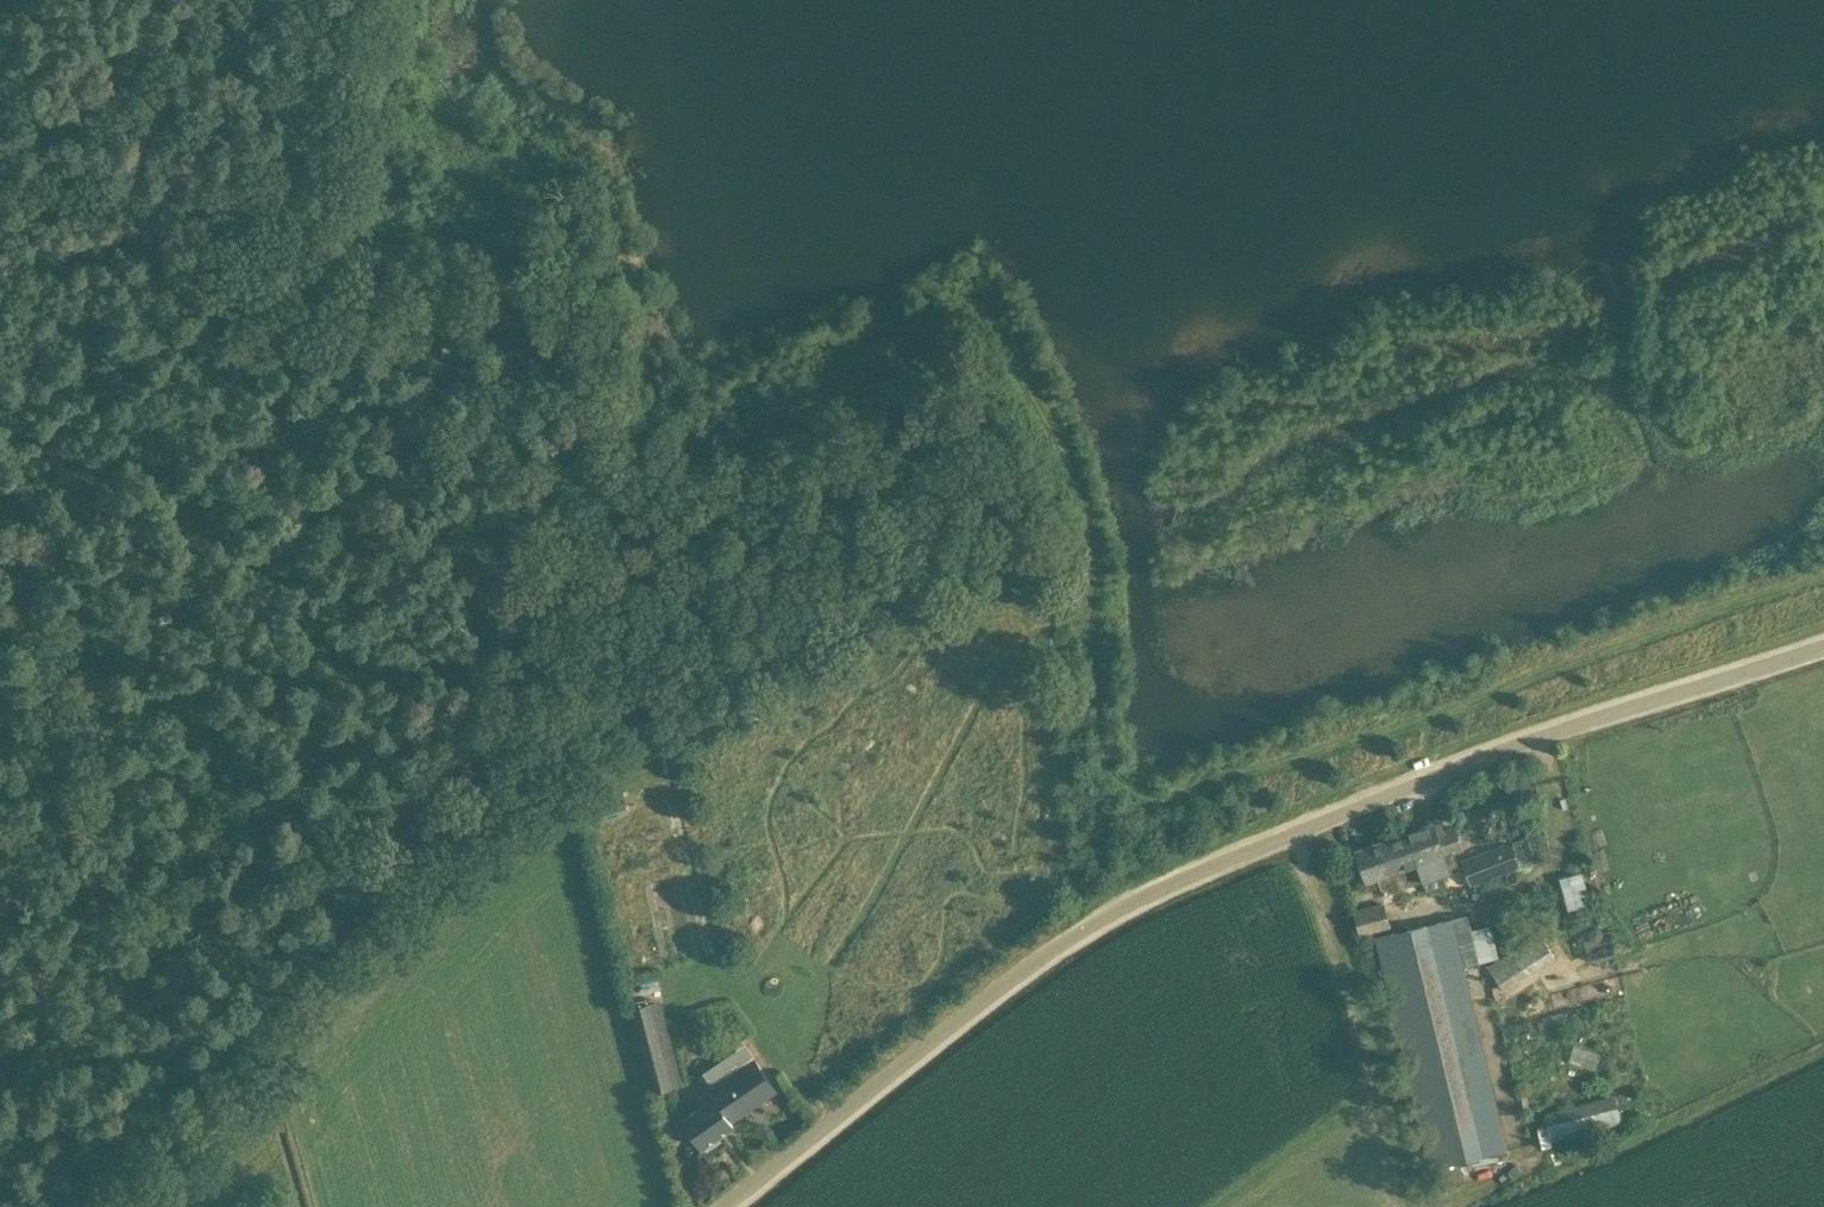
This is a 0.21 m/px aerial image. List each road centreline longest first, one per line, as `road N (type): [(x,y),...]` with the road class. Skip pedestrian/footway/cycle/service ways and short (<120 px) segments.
road 1 (unclassified): [(721,1206),(1062,944),(1175,883),(1569,725),(1823,648)]

